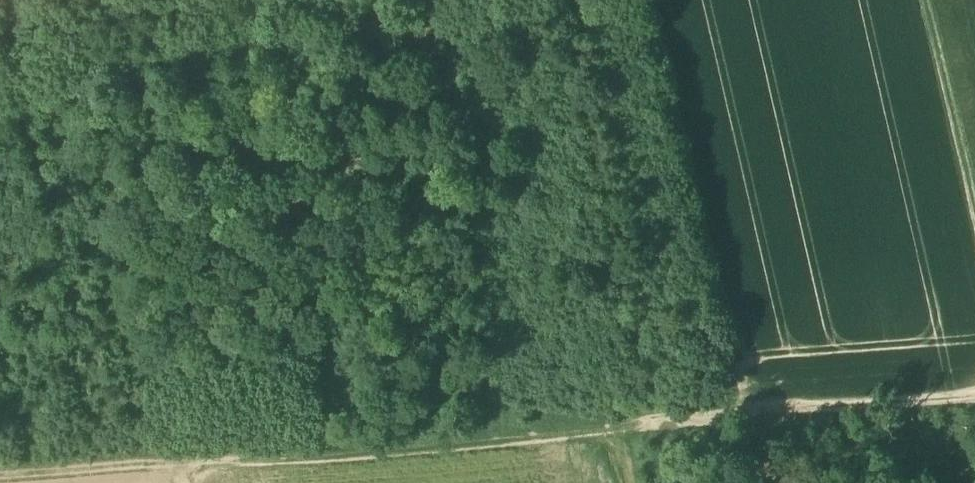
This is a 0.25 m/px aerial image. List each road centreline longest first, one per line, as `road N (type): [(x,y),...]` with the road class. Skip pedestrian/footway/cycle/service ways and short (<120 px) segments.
road 1 (track): [(173,462),(974,401)]
road 2 (track): [(911,0),(974,258)]
road 3 (track): [(173,462),(0,475)]

